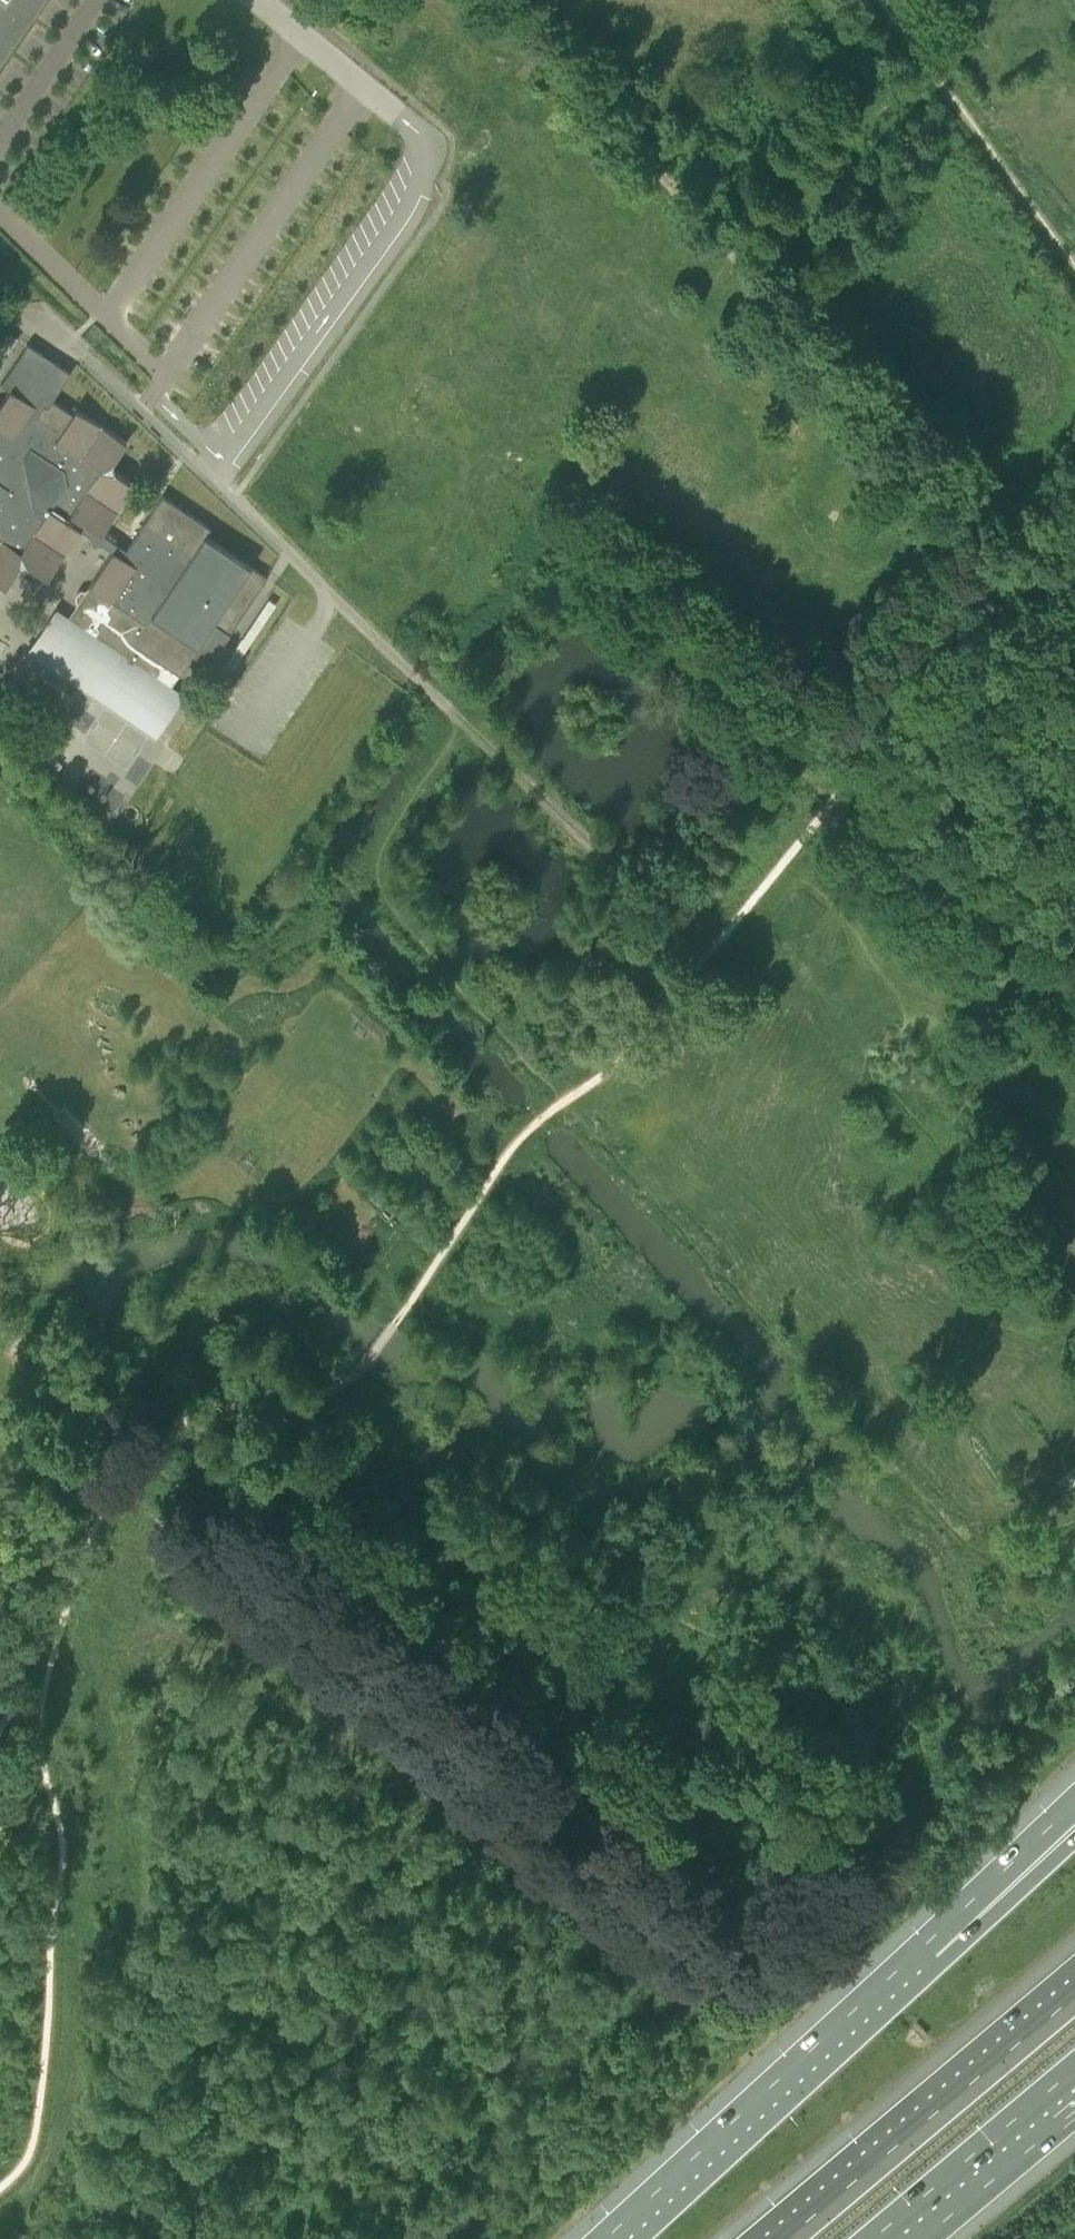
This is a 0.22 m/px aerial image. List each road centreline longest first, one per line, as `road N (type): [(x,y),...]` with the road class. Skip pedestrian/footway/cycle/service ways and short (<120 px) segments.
road 1 (trunk): [(931,1954),(615,2238)]
road 2 (motorway): [(1074,1992),(782,2238)]
road 3 (motorway): [(895,2238),(1074,2088)]
road 4 (trunk): [(1074,1810),(931,1954)]
road 5 (motorway): [(1074,1831),(931,1954)]

